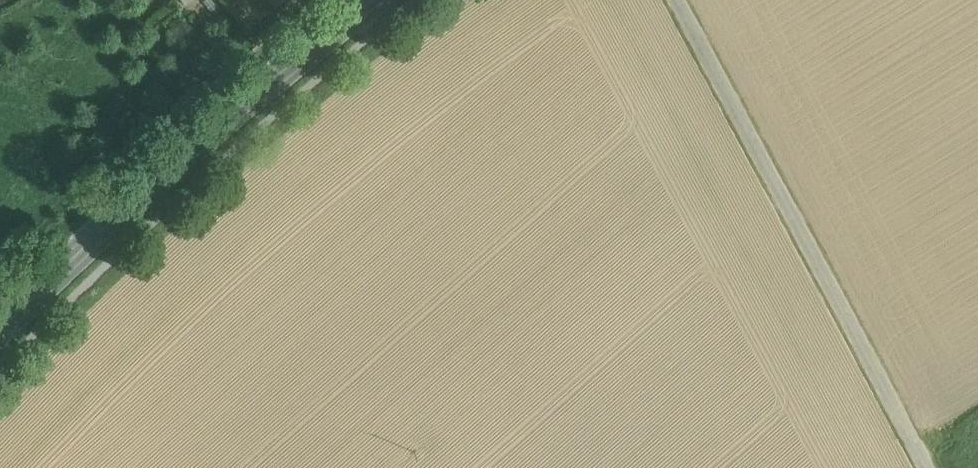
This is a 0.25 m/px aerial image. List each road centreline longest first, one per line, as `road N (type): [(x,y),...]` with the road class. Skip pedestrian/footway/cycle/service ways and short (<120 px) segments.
road 1 (unclassified): [(675,0),(924,467)]
road 2 (primary): [(368,0),(127,204),(0,333)]

